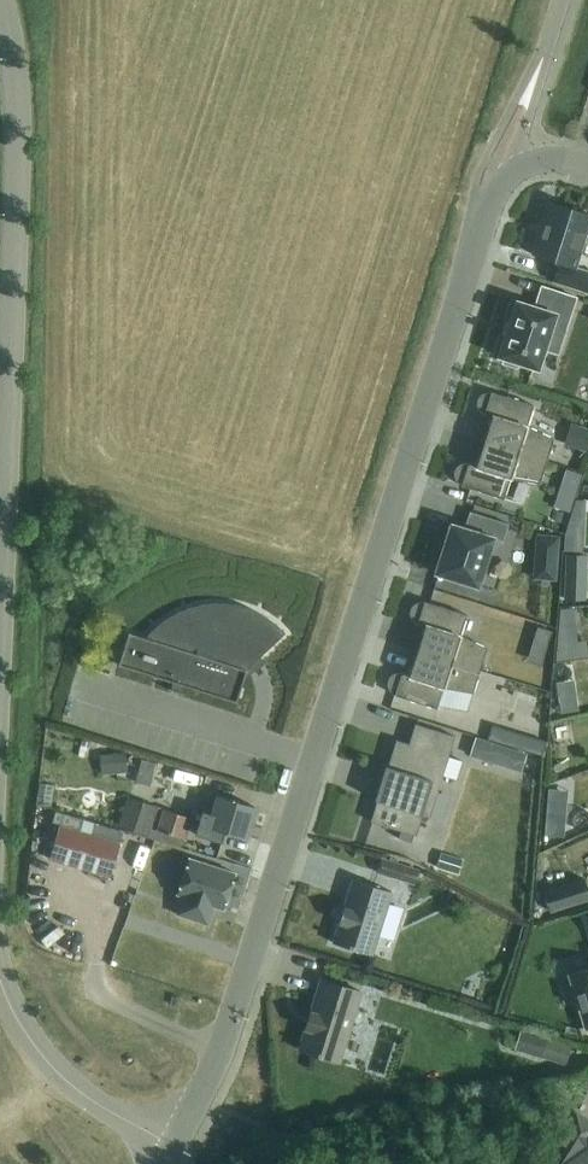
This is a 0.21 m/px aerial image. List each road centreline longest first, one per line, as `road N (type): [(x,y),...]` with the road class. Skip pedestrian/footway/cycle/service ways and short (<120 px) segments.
road 1 (unclassified): [(180,1145),(227,1039),(505,171)]
road 2 (residential): [(0,749),(21,136),(3,0)]
road 3 (residential): [(180,1145),(89,1093),(33,1034),(10,984),(0,931)]

